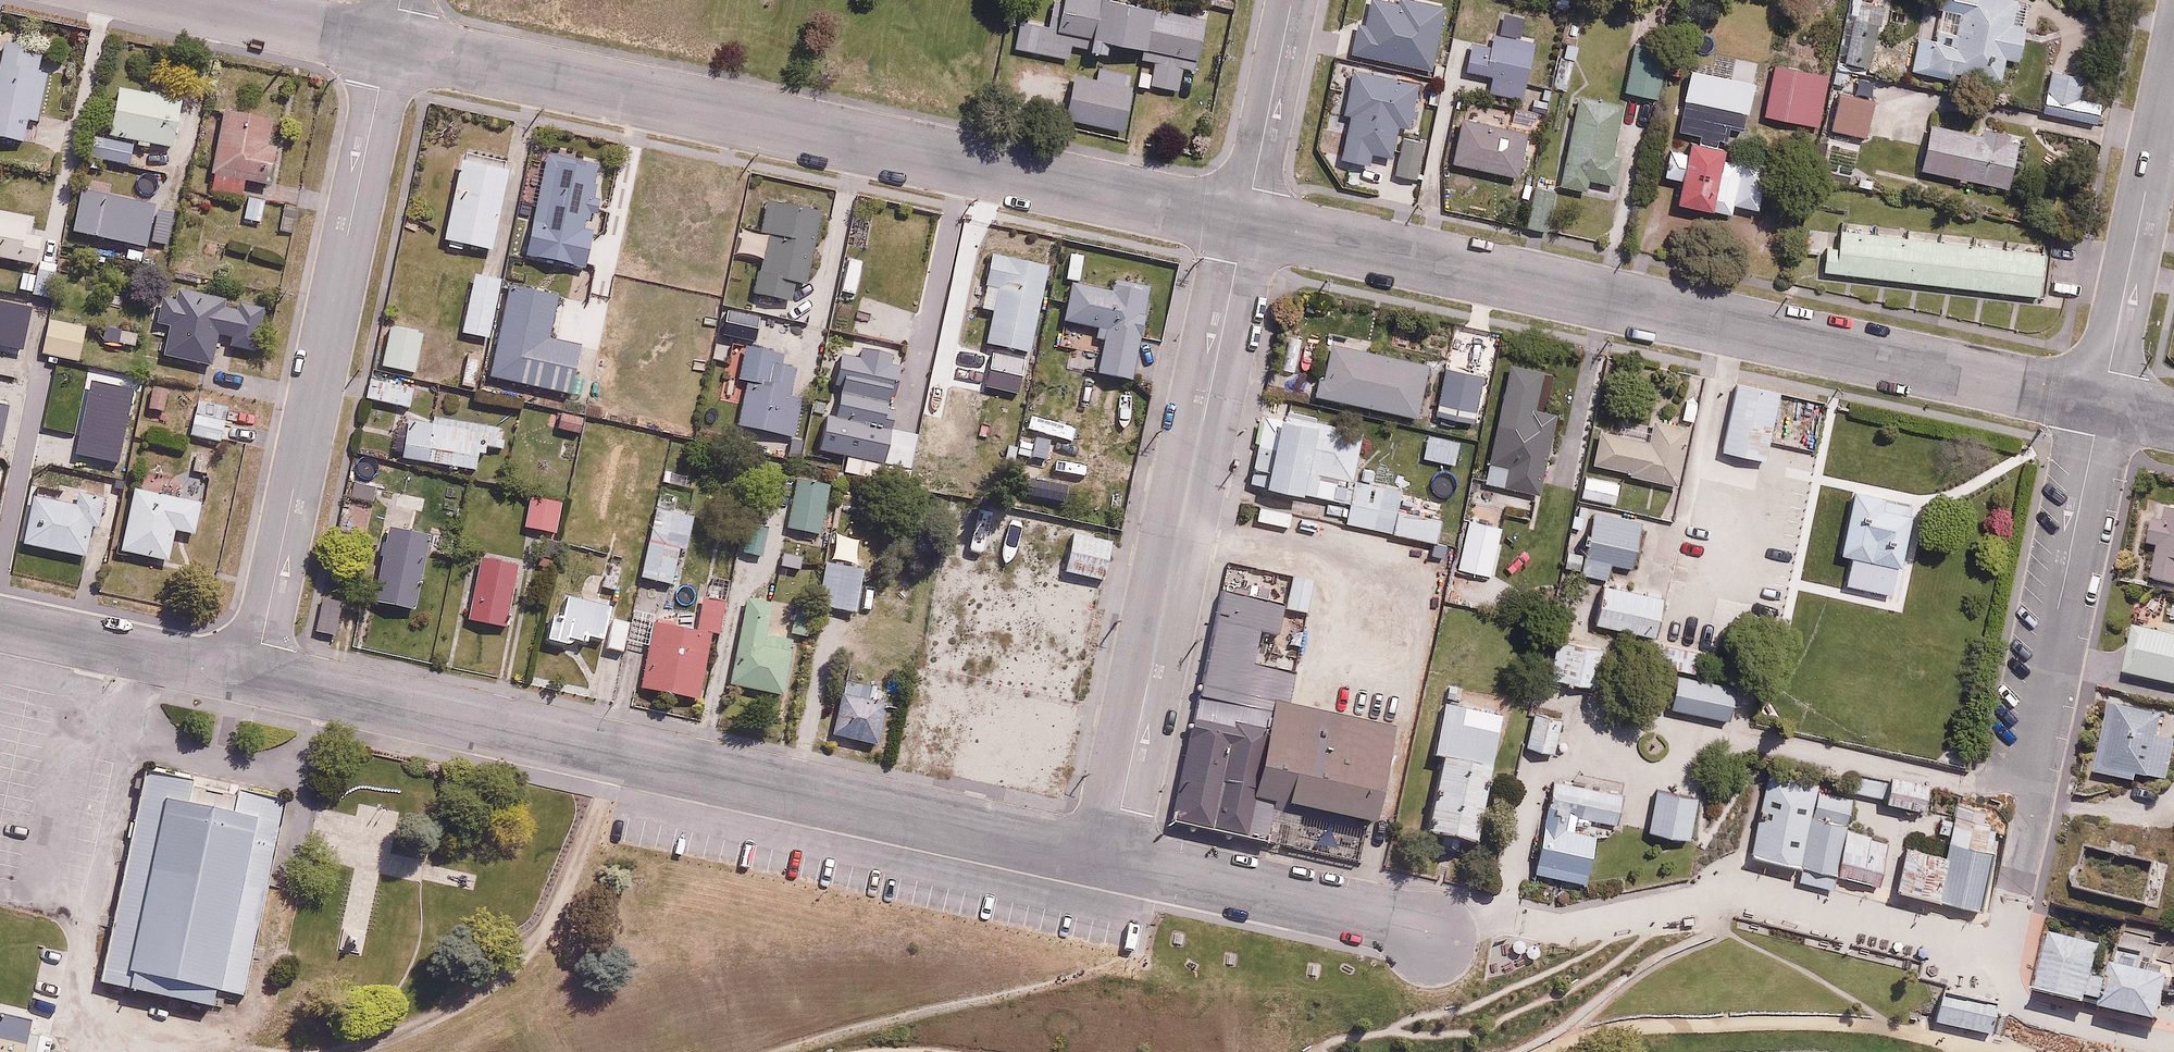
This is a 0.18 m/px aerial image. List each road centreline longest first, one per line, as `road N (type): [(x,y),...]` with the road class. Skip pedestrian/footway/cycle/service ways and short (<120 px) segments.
road 1 (residential): [(1110,859),(254,674)]
road 2 (residential): [(2101,402),(1245,221)]
road 3 (residential): [(1245,221),(390,45)]
road 4 (residential): [(1245,221),(1110,859)]
road 5 (residential): [(390,45),(254,674)]
road 6 (residential): [(2007,893),(2026,800),(2021,774),(2101,402)]
road 7 (residential): [(2101,402),(2173,65)]
road 8 (residential): [(1110,859),(1433,932)]
road 9 (residential): [(254,674),(0,624)]
road 10 (residential): [(1293,0),(1245,221)]
road 11 (residential): [(390,45),(182,0)]

